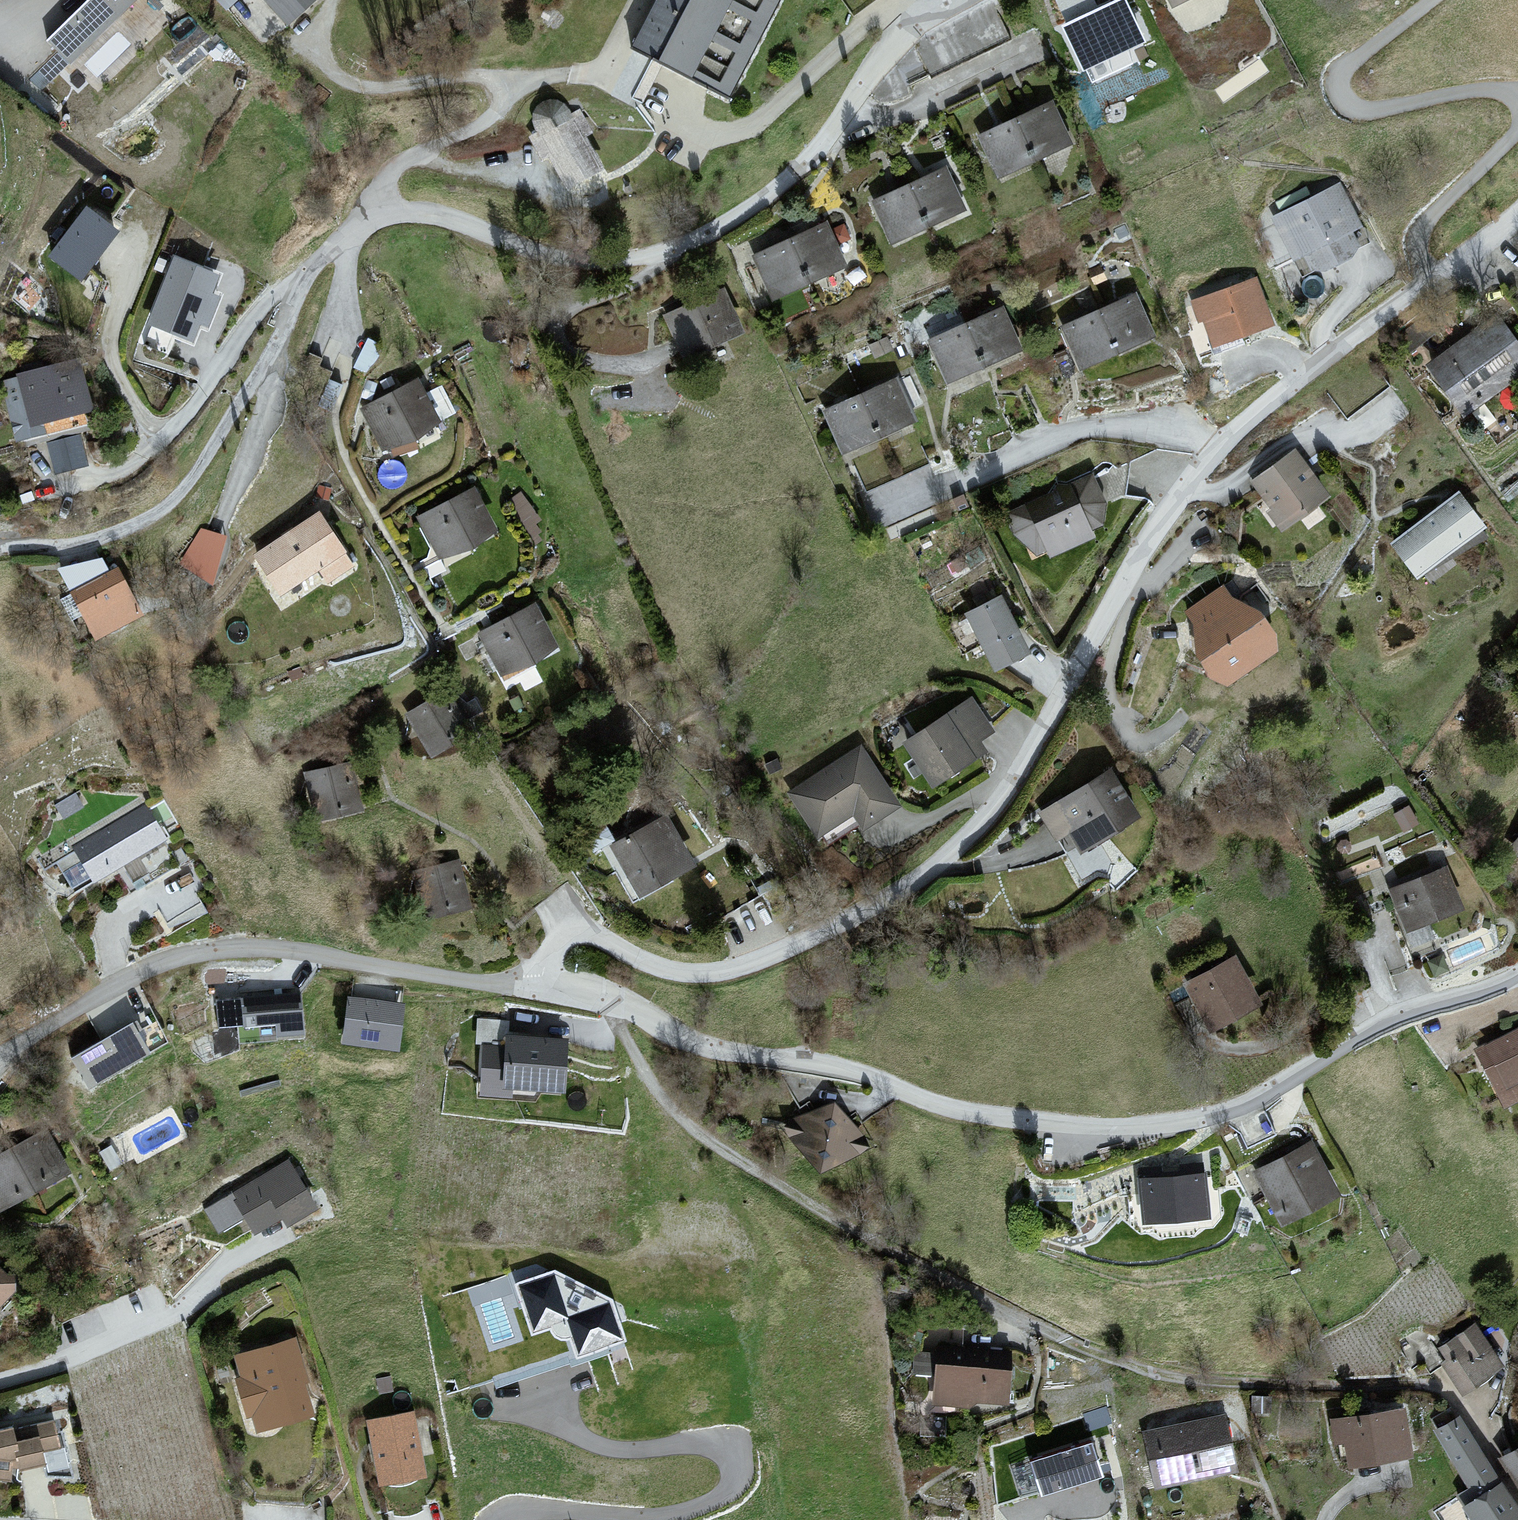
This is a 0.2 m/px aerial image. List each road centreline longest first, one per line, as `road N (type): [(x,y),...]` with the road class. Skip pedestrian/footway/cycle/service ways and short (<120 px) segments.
road 1 (residential): [(535,994),(537,962),(560,944),(593,939),(691,980),(734,973),(836,936),(918,884),(975,837),(1197,479),(1517,220)]
road 2 (residential): [(0,551),(73,552),(160,521),(241,402),(313,275),(355,238),(392,222),(432,220),(543,255),(637,264),(719,227),(806,162),(888,50),(951,0)]
road 3 (residential): [(535,994),(614,1012),(719,1054),(808,1065),(943,1113),(1016,1126),(1176,1129),(1236,1113),(1371,1032),(1517,974)]
road 4 (track): [(614,1012),(626,1058),(703,1134),(980,1293),(1120,1357),(1274,1380),(1435,1387)]
road 5 (residential): [(0,1054),(135,975),(179,956),(225,949),(278,948),(535,994)]

